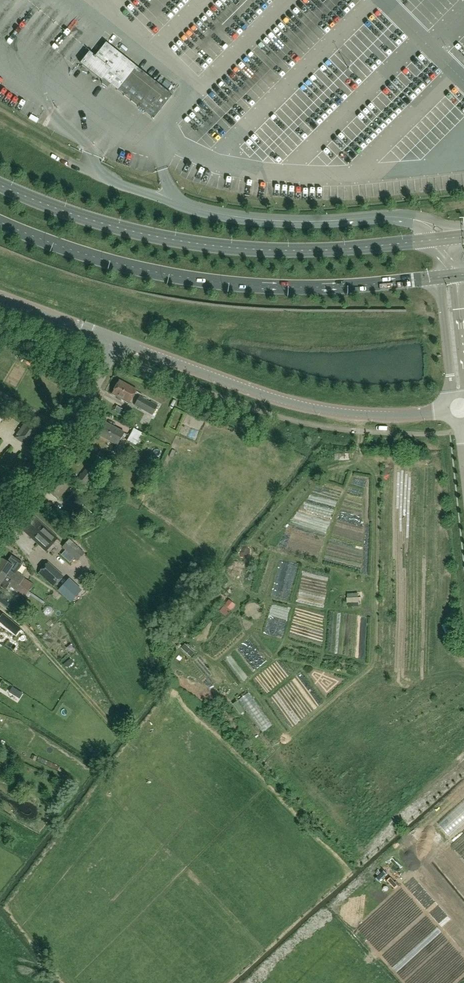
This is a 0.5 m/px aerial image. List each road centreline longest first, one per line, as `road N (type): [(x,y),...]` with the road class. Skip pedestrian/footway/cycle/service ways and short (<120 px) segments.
road 1 (primary): [(0,222),(98,258),(246,285),(440,277)]
road 2 (primary): [(438,239),(335,250),(205,245),(90,219),(0,184)]
road 3 (tertiary): [(458,409),(384,415),(301,406),(117,341)]
road 4 (tertiary): [(440,277),(458,409)]
road 5 (tertiary): [(117,341),(0,298)]

